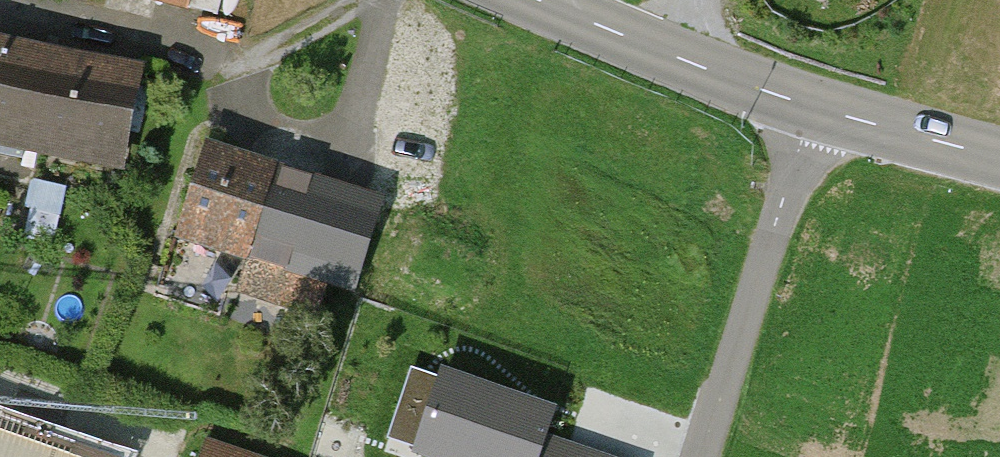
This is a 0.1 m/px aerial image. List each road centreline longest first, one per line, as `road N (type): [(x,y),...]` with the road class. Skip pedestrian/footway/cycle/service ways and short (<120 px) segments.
road 1 (unclassified): [(702,456),(812,109)]
road 2 (tertiary): [(812,109),(541,0)]
road 3 (tertiary): [(999,158),(812,109)]

